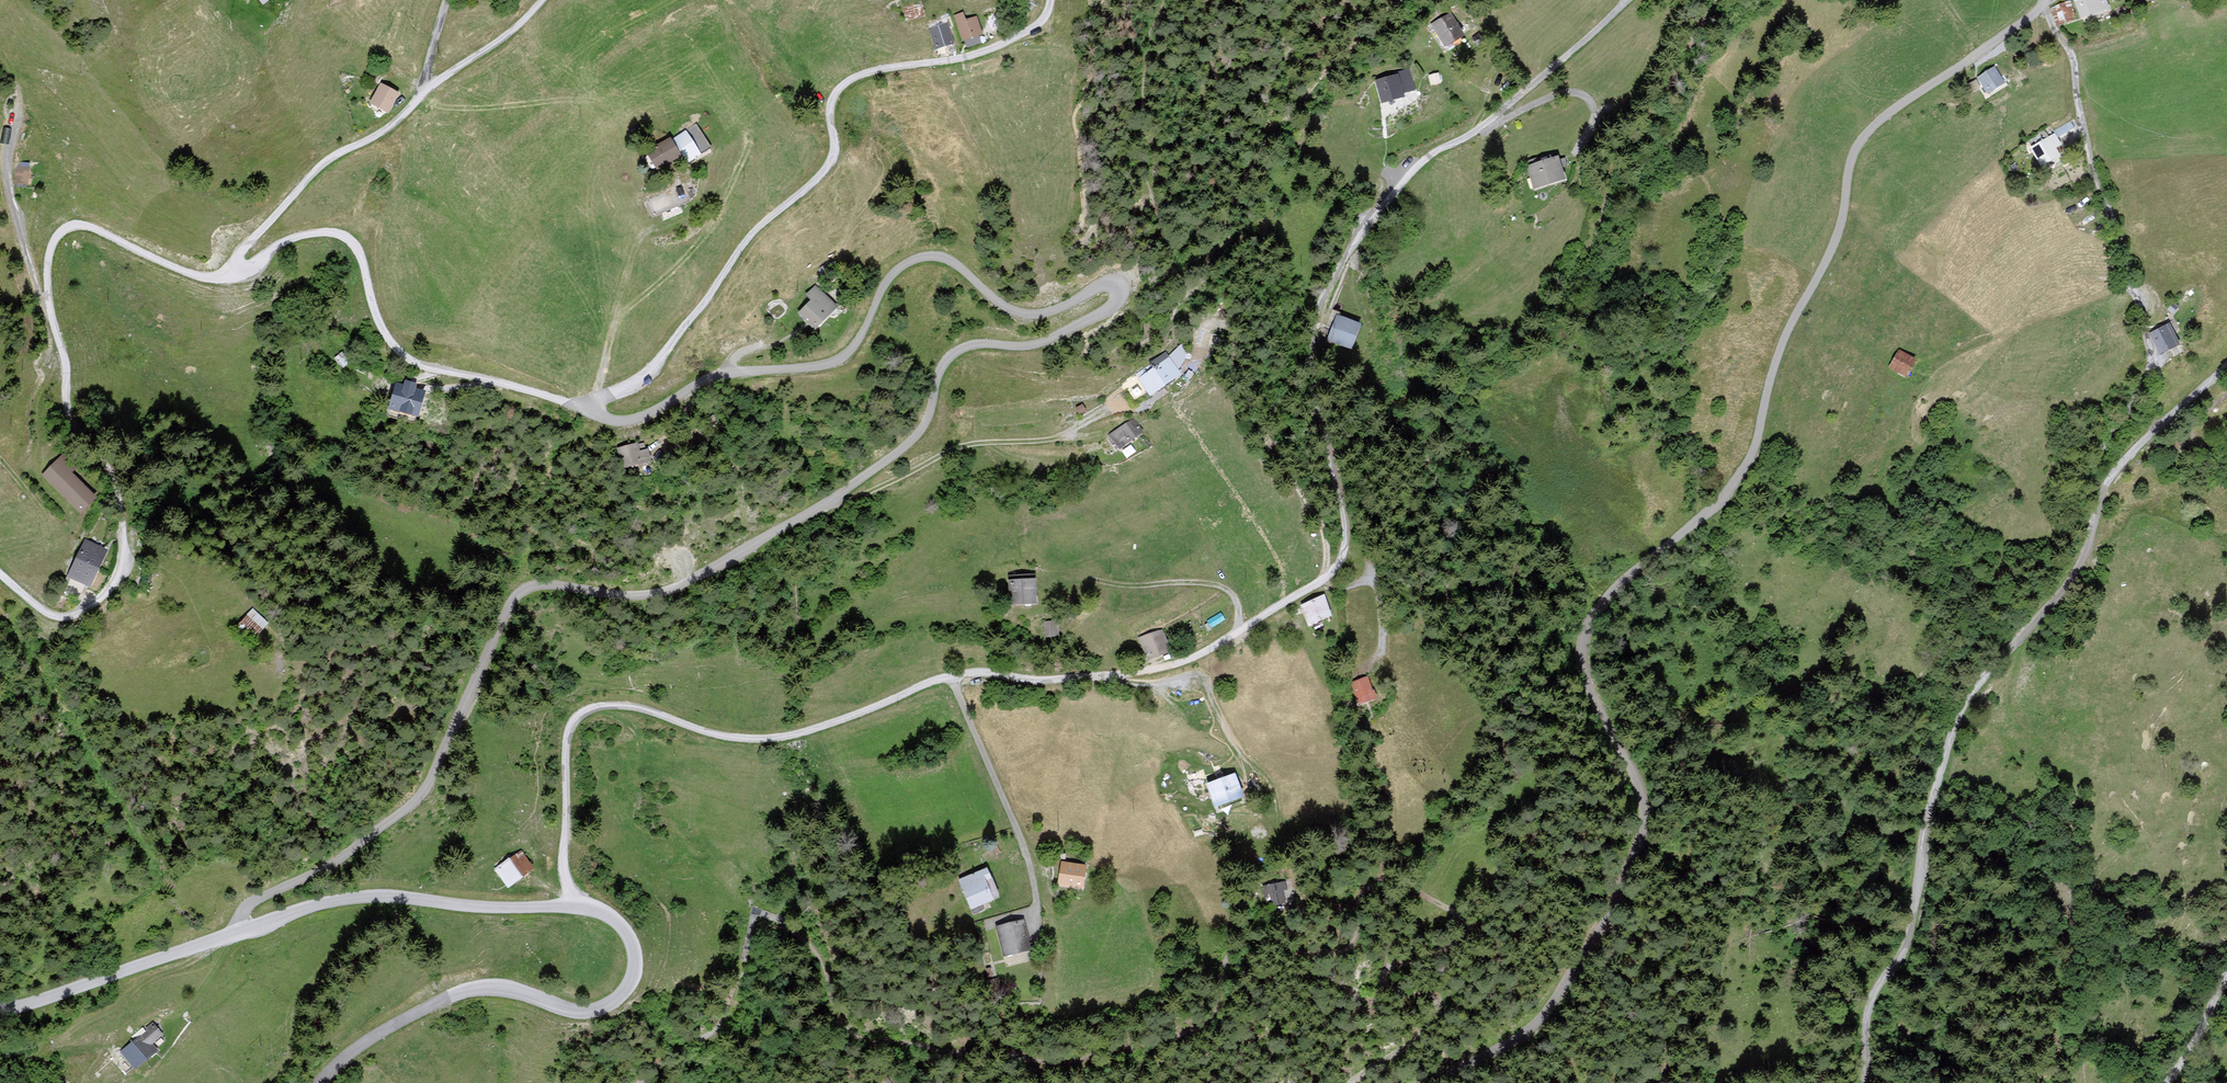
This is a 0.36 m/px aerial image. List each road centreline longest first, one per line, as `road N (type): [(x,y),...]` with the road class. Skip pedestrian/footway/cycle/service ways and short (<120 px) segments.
road 1 (track): [(544,0),(386,132),(329,163),(242,252),(242,272),(302,240),(341,239),(357,255),(379,328),(404,358),(626,425),(732,374),(847,359),(889,283),(924,260),(952,264),(1003,307),(1034,318),(1108,287),(1125,291),(1126,299),(1110,315),(1034,349),(959,353),(942,368),(927,426),(912,446),(833,503),(681,588),(633,598),(555,588),(524,593),(420,802),(330,870),(247,908),(244,932)]
road 2 (track): [(1632,0),(1474,137),(1425,164),(1371,220),(1339,270),(1308,360),(1348,531),(1347,551),(1324,582),(1171,668),(1048,683),(974,675),(776,740),(703,733),(643,711),(589,712),(577,719),(567,751),(566,862),(575,909)]
road 3 (unclassified): [(2047,0),(2037,16),(1880,123),(1857,149),(1836,247),(1777,365),(1752,464),(1718,509),(1608,598),(1582,636),(1585,682),(1646,813),(1609,923),(1541,1021),(1496,1054),(1432,1082)]
road 4 (unclassified): [(0,1013),(372,897),(492,911),(586,910),(621,925),(634,940),(635,988),(609,1011),(585,1016),(505,990),(473,991),(392,1028),(323,1082)]
road 5 (track): [(1861,1082),(1867,1021),(1914,931),(1932,811),(1960,718),(2069,589),(2092,544),(2104,492),(2120,470),(2226,369)]
road 6 (track): [(242,272),(208,281),(91,231),(59,236),(48,296),(68,369),(67,408),(117,489),(125,563),(112,594),(63,620),(0,576)]
road 7 (track): [(1054,0),(1044,24),(984,55),(853,79),(832,104),(836,153),(829,170),(757,232),(654,372),(595,402),(590,414)]
road 8 (track): [(2045,6),(2076,62),(2098,183),(2145,319),(2155,365),(2138,407),(2159,432)]
road 9 (track): [(1108,412),(1059,441),(970,446),(865,498),(829,505)]
road 10 (track): [(1355,1082),(1410,1046),(1442,1011),(1426,992),(1391,992),(1384,985),(1389,967),(1441,954),(1462,938),(1468,921)]
road 11 (track): [(1033,918),(1037,894),(1027,855),(953,679)]
road 12 (track): [(50,308),(29,269),(6,177),(17,107)]
road 13 (track): [(1328,579),(1320,518),(1249,408)]

